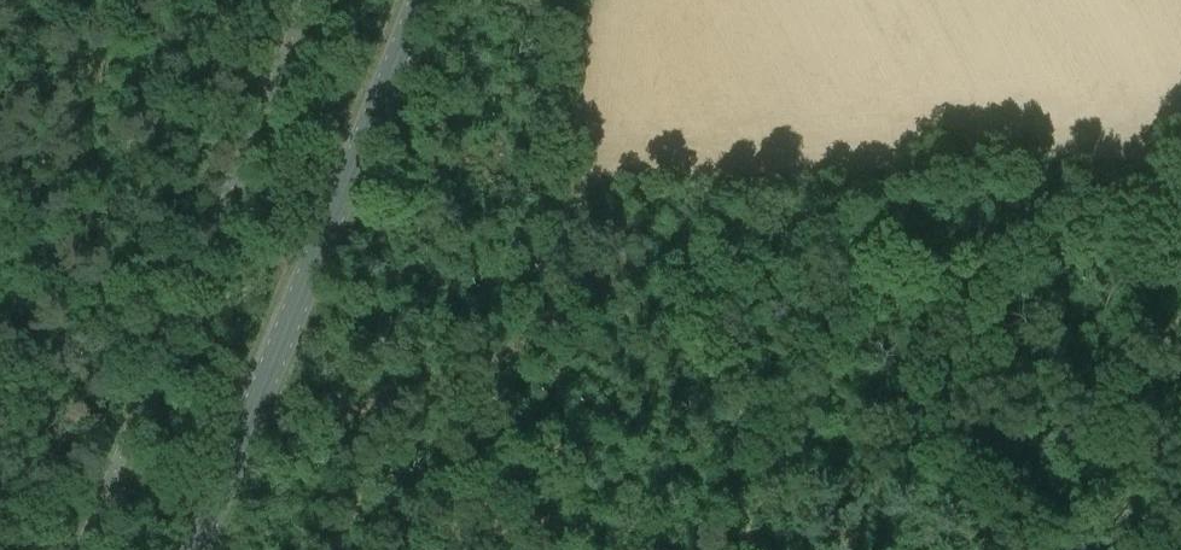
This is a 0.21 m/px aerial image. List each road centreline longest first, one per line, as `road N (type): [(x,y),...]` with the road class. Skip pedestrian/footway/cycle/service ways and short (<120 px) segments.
road 1 (secondary): [(198,549),(420,0)]

